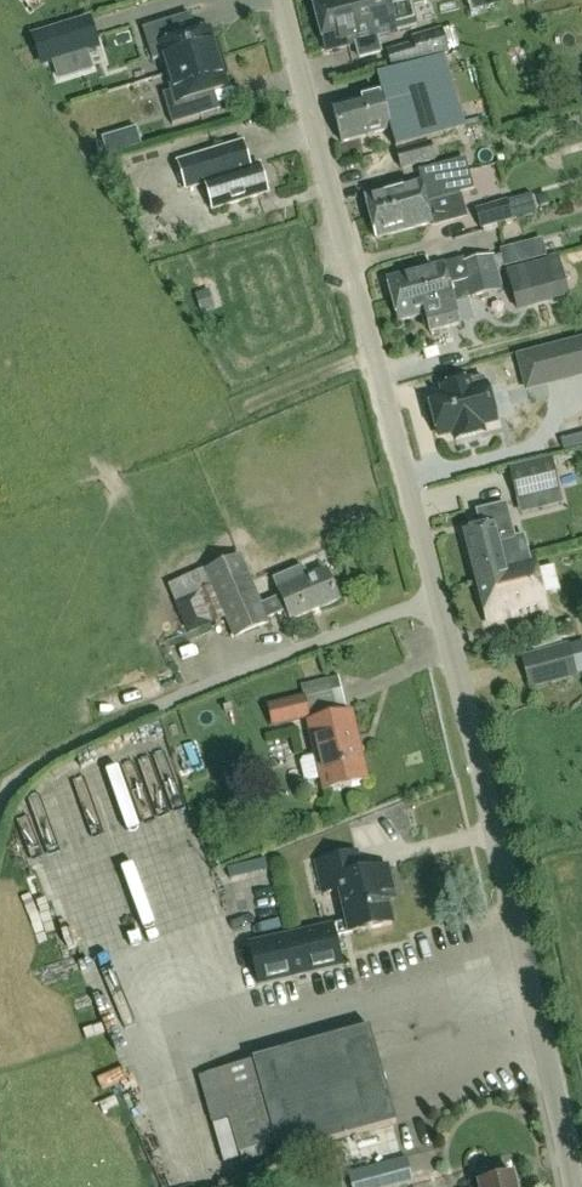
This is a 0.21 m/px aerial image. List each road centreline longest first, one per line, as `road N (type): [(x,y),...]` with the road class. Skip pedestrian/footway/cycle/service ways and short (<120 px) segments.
road 1 (unclassified): [(573,1186),(477,752),(283,0)]

